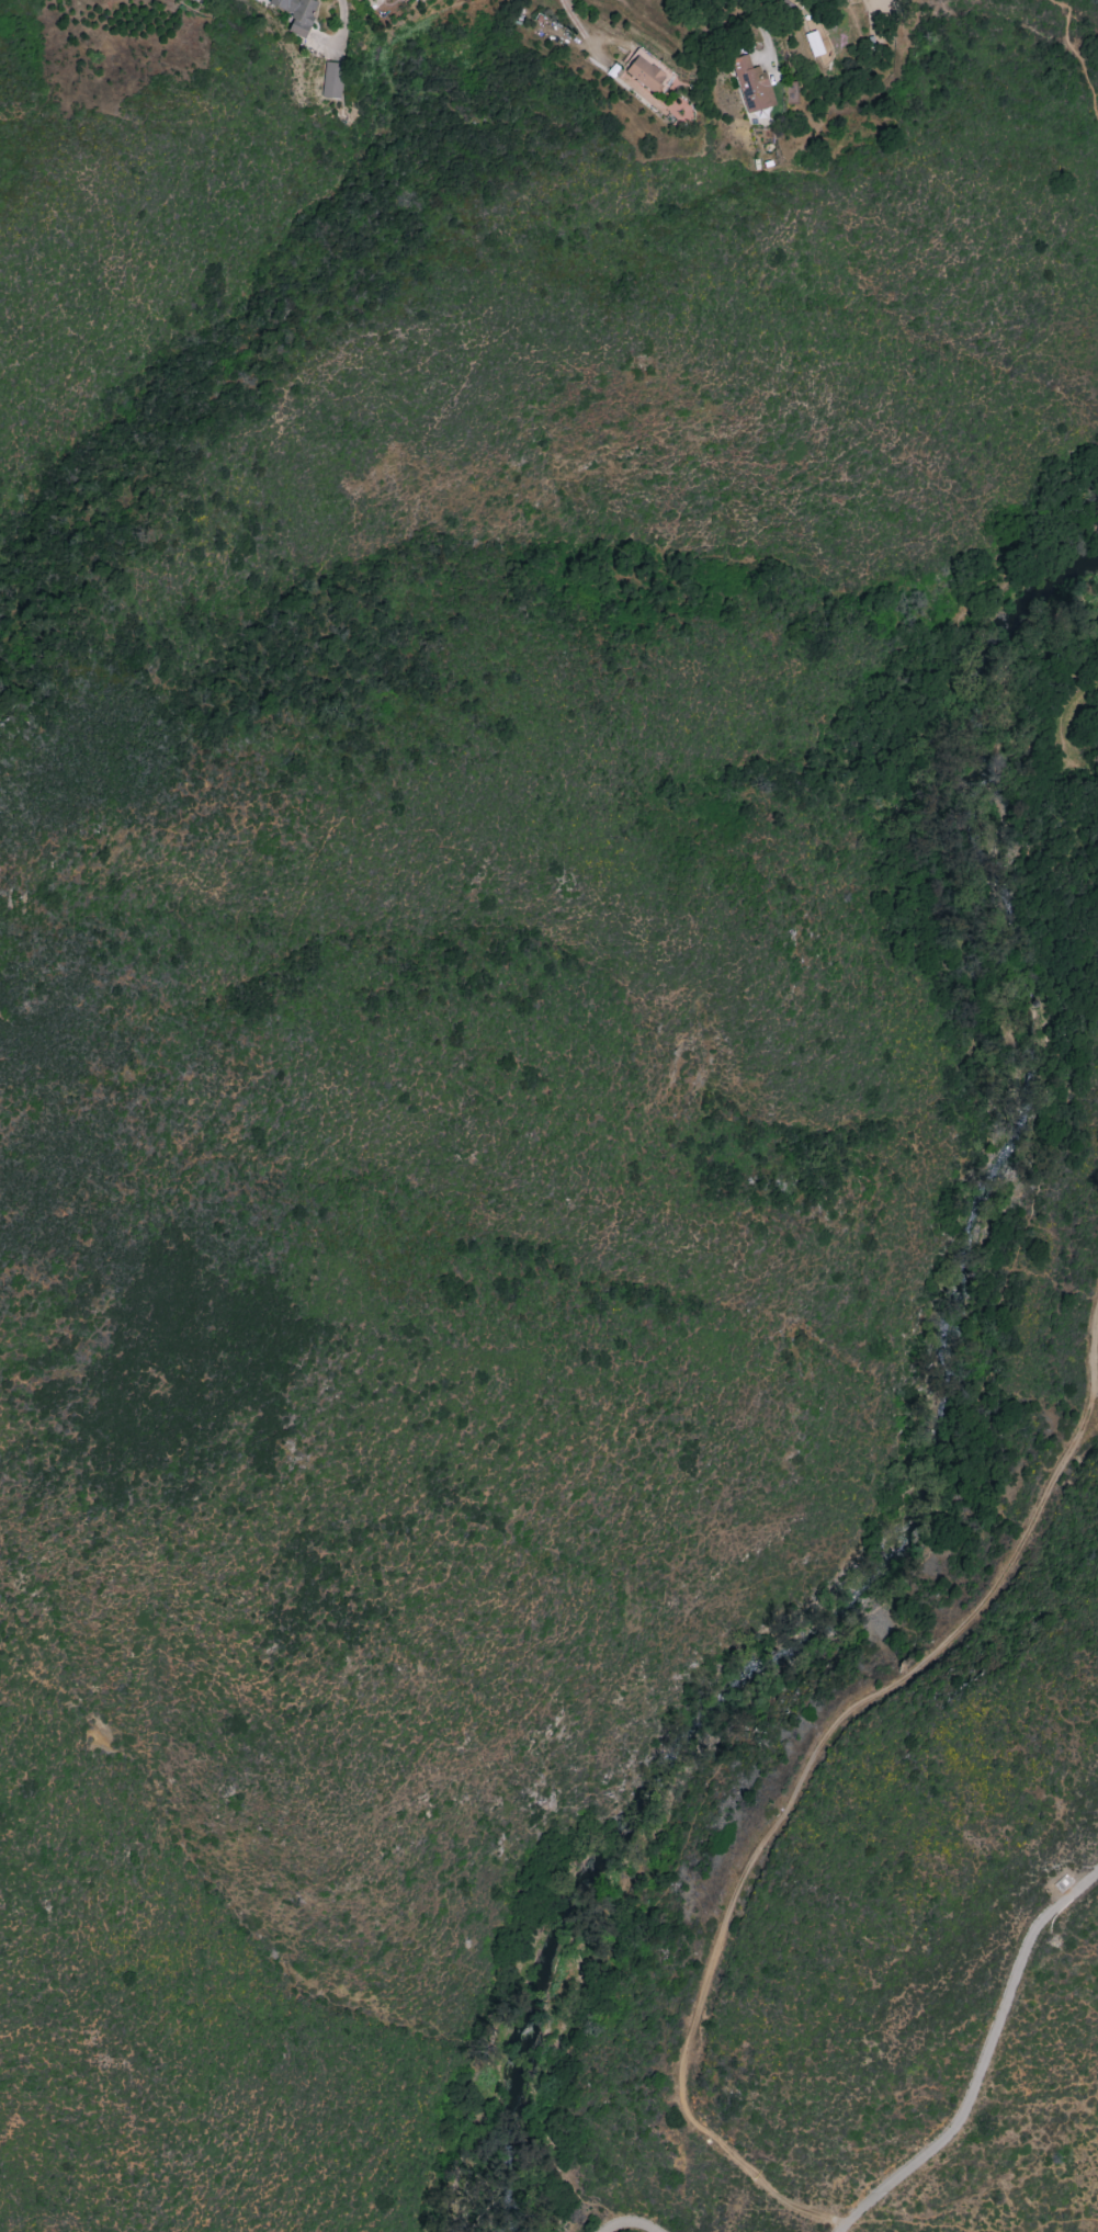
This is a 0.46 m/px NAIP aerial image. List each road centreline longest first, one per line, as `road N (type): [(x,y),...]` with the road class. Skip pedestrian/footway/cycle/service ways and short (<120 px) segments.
road 1 (residential): [(1097,1311),(1084,1423),(1032,1523),(995,1586),(942,1644),(826,1736),(738,1887),(692,2023),(680,2080),(694,2119),(766,2189),(794,2208),(850,2221)]

